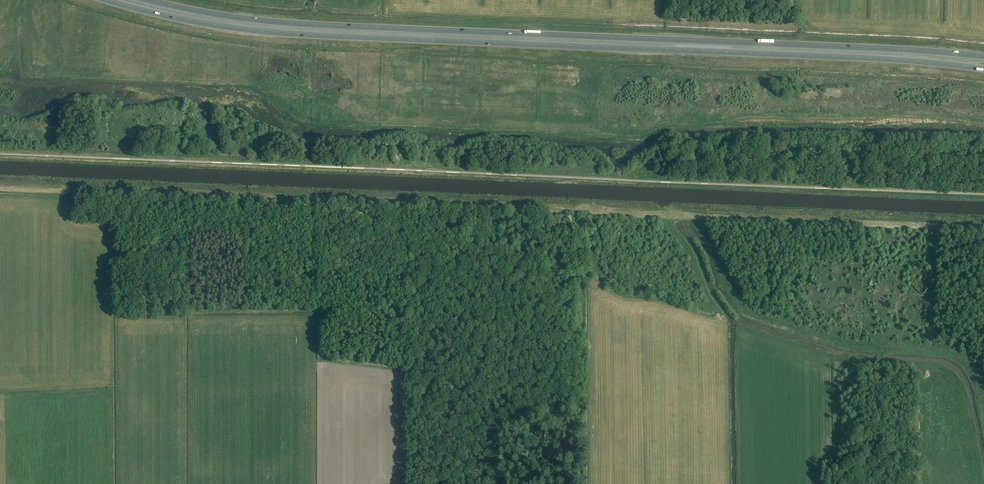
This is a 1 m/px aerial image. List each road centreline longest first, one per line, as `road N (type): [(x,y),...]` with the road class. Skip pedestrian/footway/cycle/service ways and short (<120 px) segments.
road 1 (trunk): [(108,0),(275,32),(983,69)]
road 2 (trunk): [(983,57),(298,24),(148,0)]

